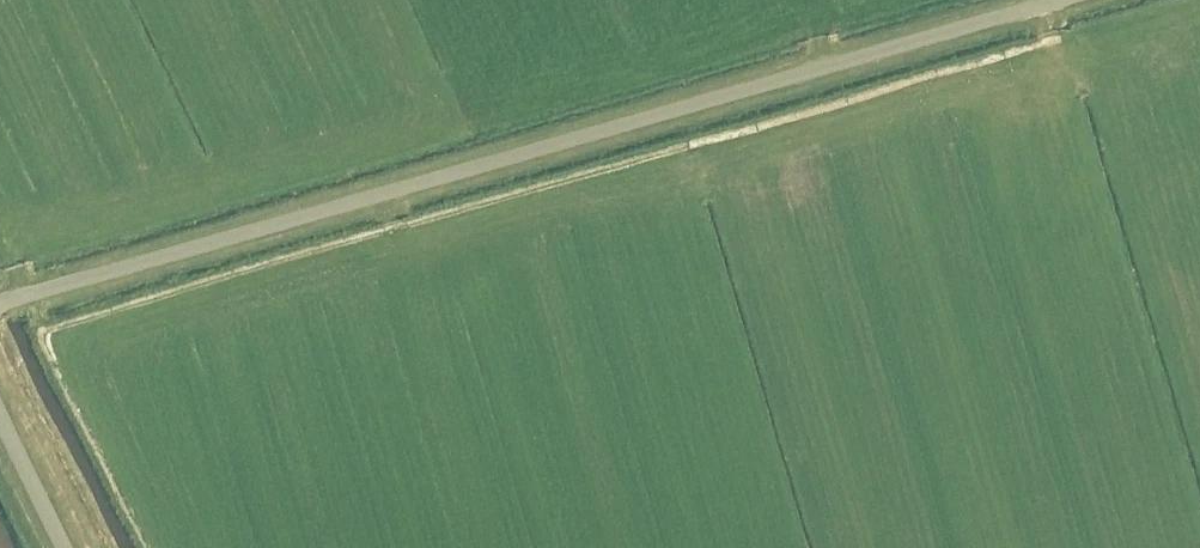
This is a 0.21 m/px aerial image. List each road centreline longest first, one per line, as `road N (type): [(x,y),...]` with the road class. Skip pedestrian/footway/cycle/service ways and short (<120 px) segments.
road 1 (unclassified): [(0,312),(1082,0)]
road 2 (unclassified): [(58,547),(0,427)]

